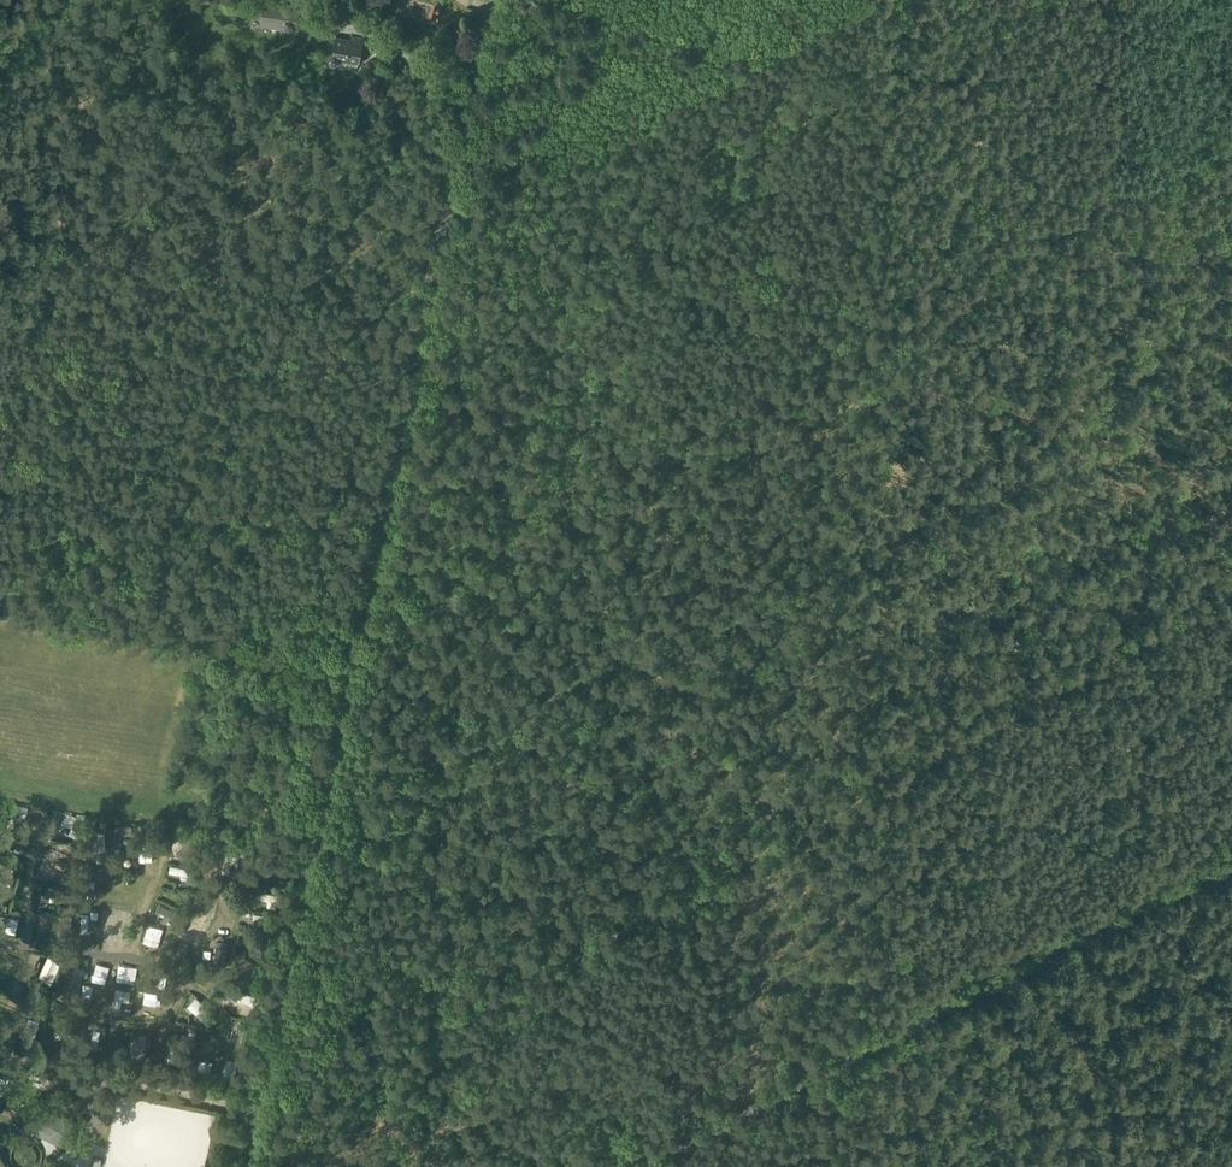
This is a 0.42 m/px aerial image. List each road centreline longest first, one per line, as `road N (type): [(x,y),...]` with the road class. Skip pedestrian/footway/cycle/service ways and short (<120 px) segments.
road 1 (unclassified): [(247,1166),(484,0)]
road 2 (unclassified): [(651,1166),(1231,852)]

